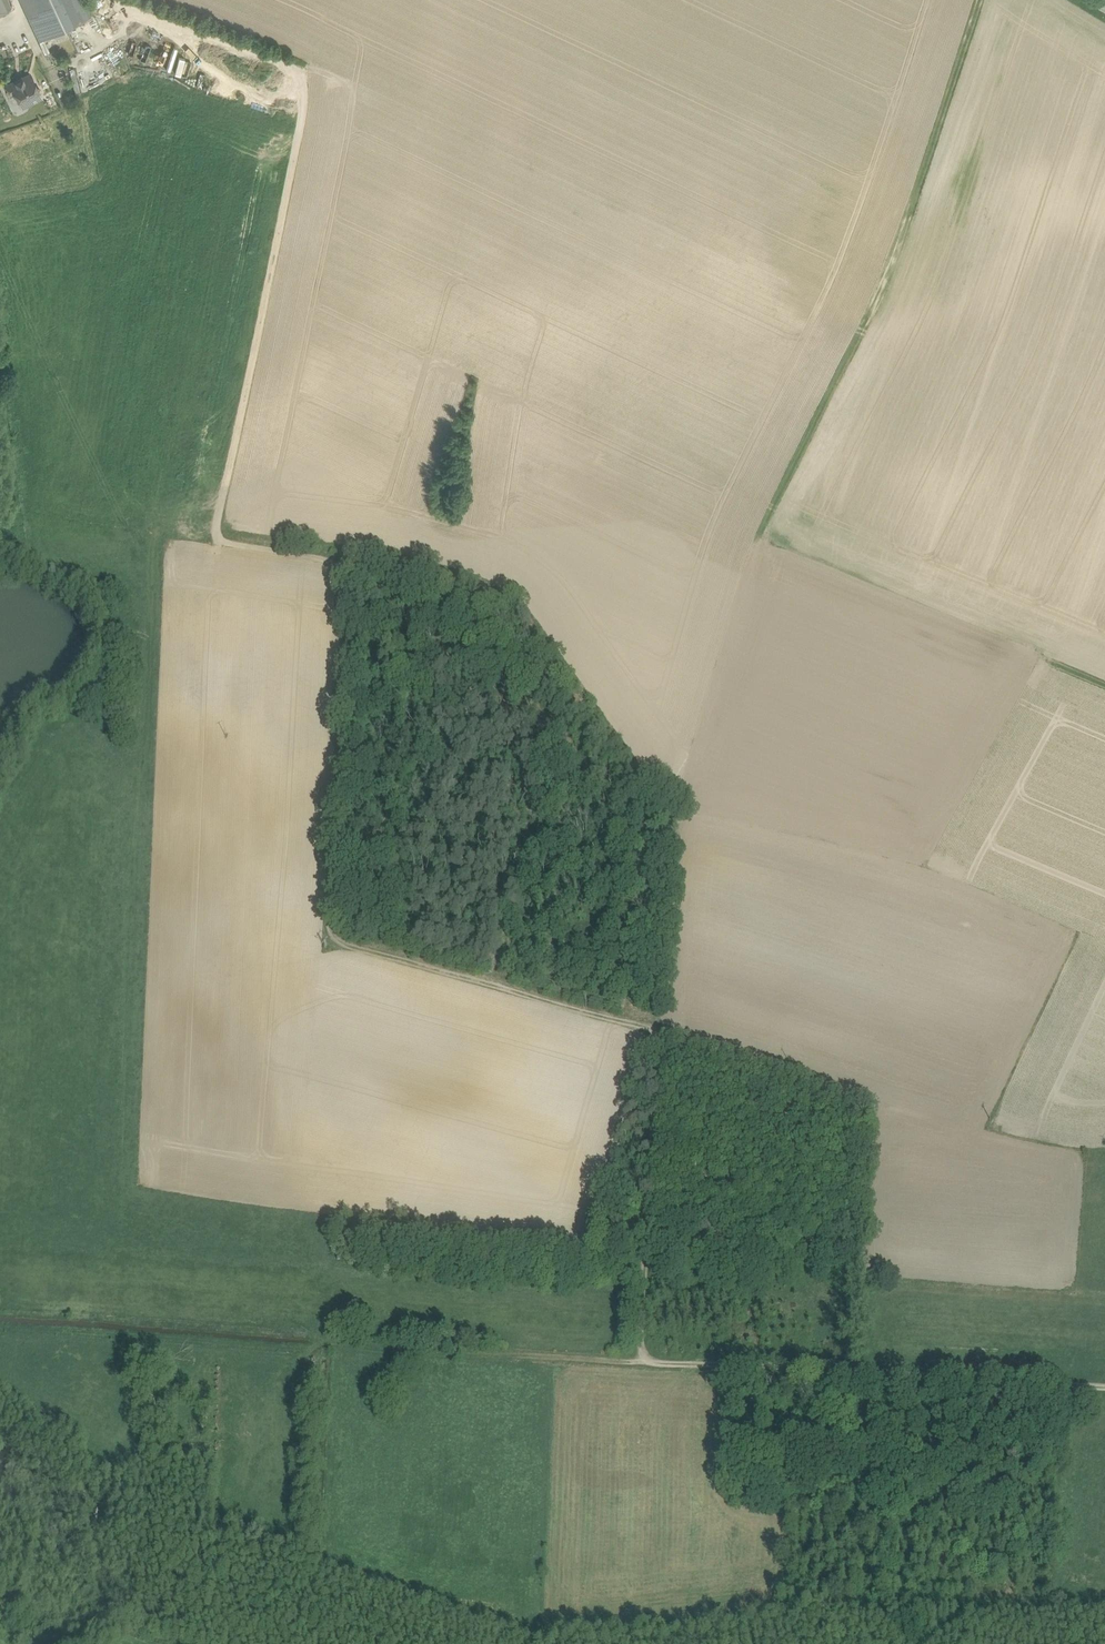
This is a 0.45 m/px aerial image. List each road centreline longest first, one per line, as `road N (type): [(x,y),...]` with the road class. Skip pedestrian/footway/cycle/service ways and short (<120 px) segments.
road 1 (track): [(113,0),(303,79),(303,127),(216,533),(224,541),(332,561),(348,573),(326,937),(661,1036),(640,1363)]
road 2 (track): [(640,1363),(0,1332)]
road 3 (track): [(981,0),(888,278),(760,530)]
road 4 (track): [(1104,1387),(849,1366),(640,1363)]

